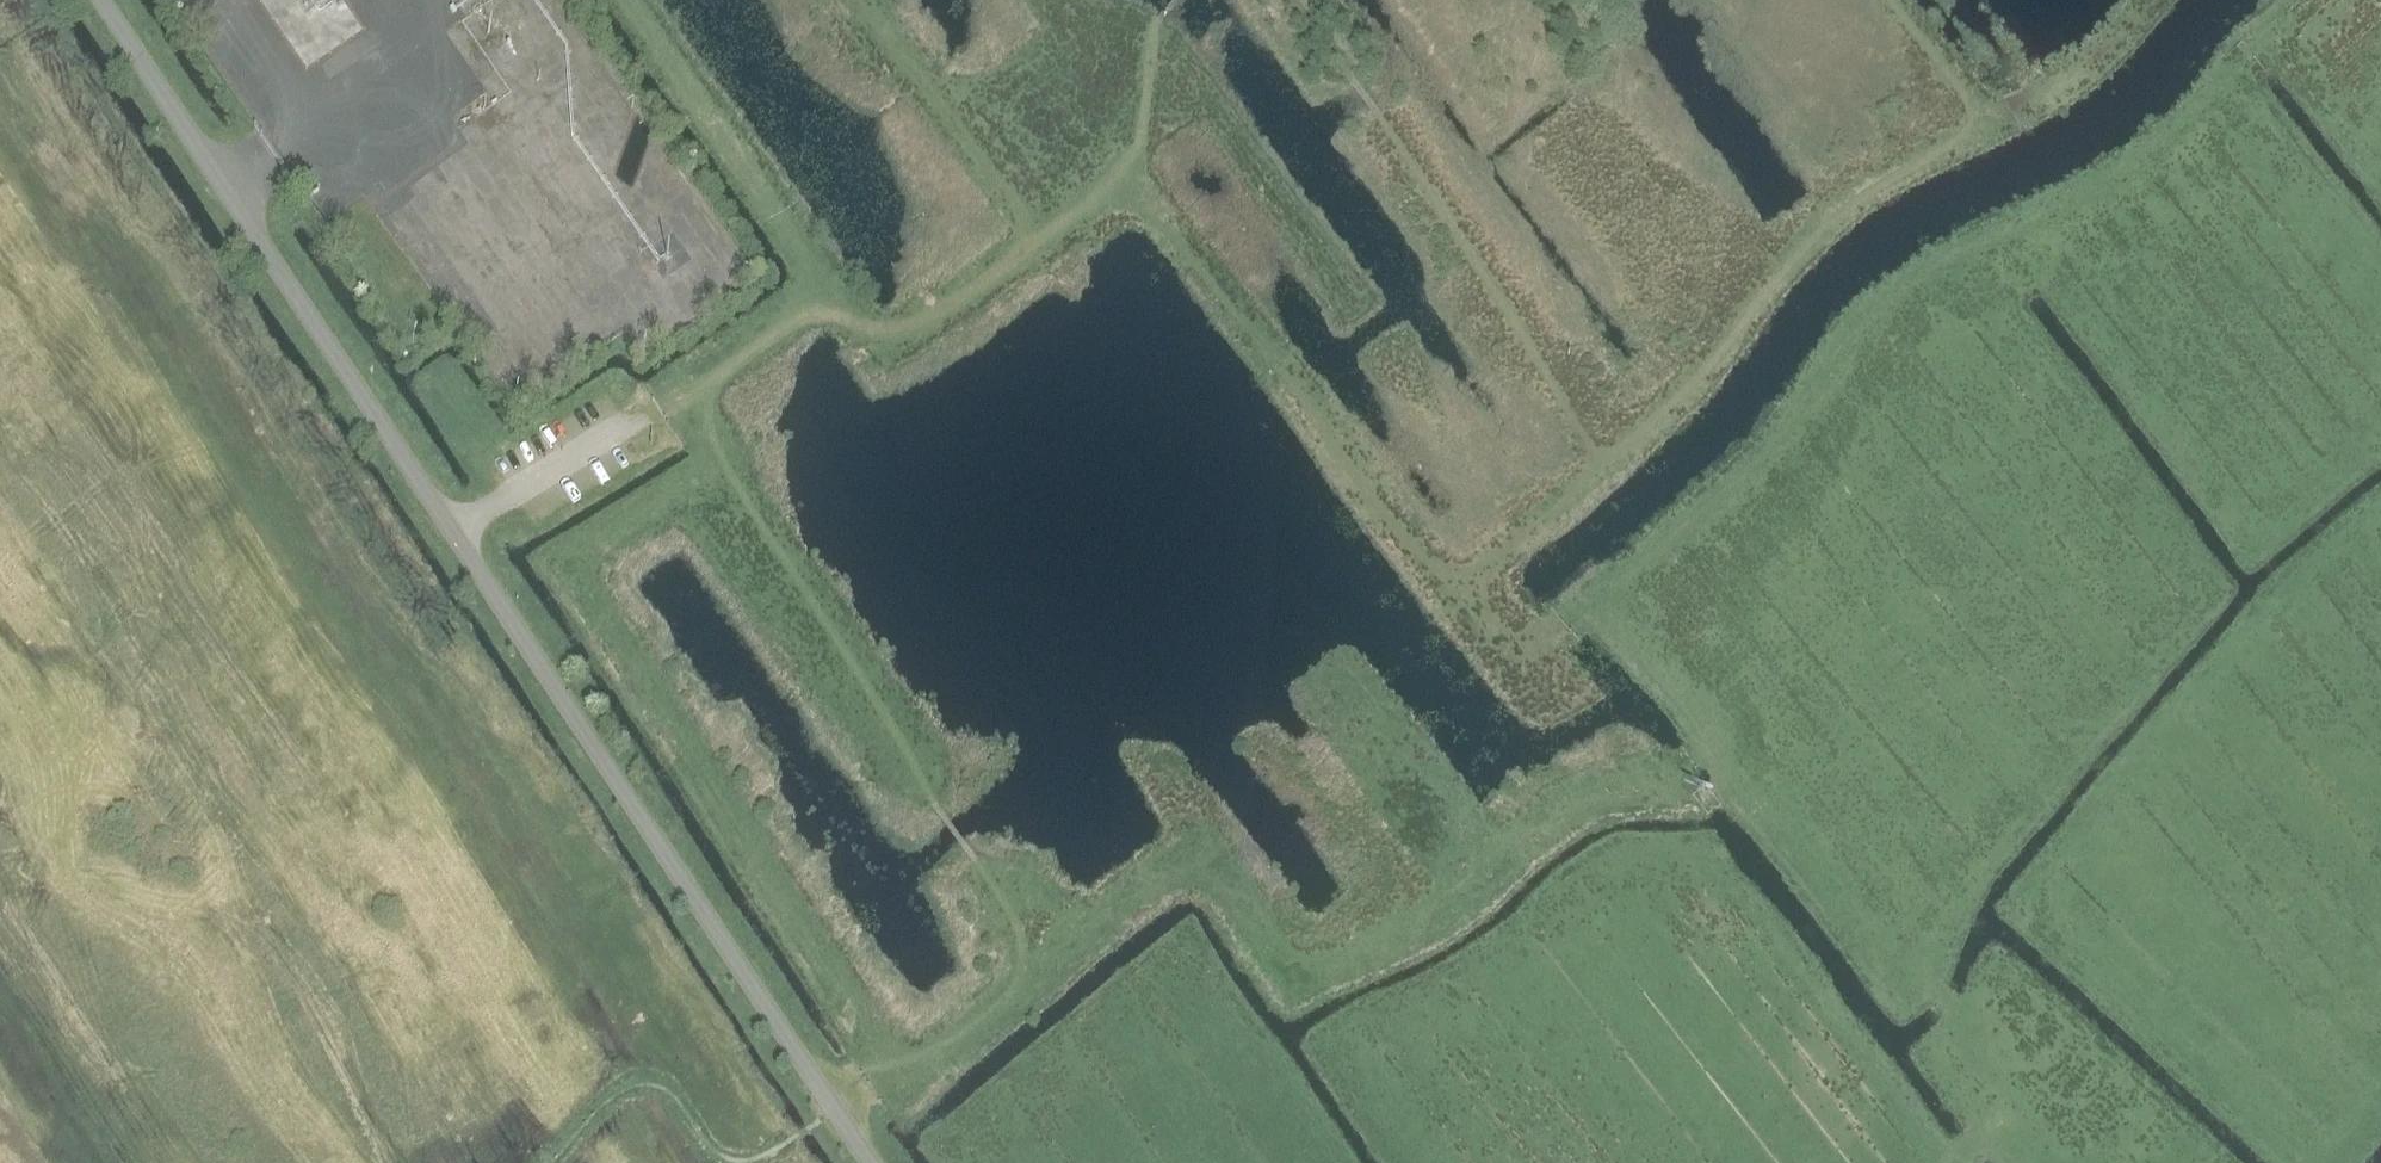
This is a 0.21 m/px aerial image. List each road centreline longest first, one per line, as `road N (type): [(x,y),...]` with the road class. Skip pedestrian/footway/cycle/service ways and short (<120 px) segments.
road 1 (unclassified): [(869,1162),(103,0)]
road 2 (track): [(1288,0),(1378,113),(1600,466),(1735,333),(1838,211),(1970,130),(1973,106),(1894,0)]
road 3 (track): [(830,1103),(867,1077),(935,1048),(1015,985),(1014,922),(678,394)]
road 4 (track): [(631,420),(798,314),(829,310),(867,327),(912,323),(1133,184),(1157,22)]
road 5 (track): [(1038,238),(862,0)]
road 6 (track): [(1975,119),(2011,111),(2102,49),(2141,0)]

